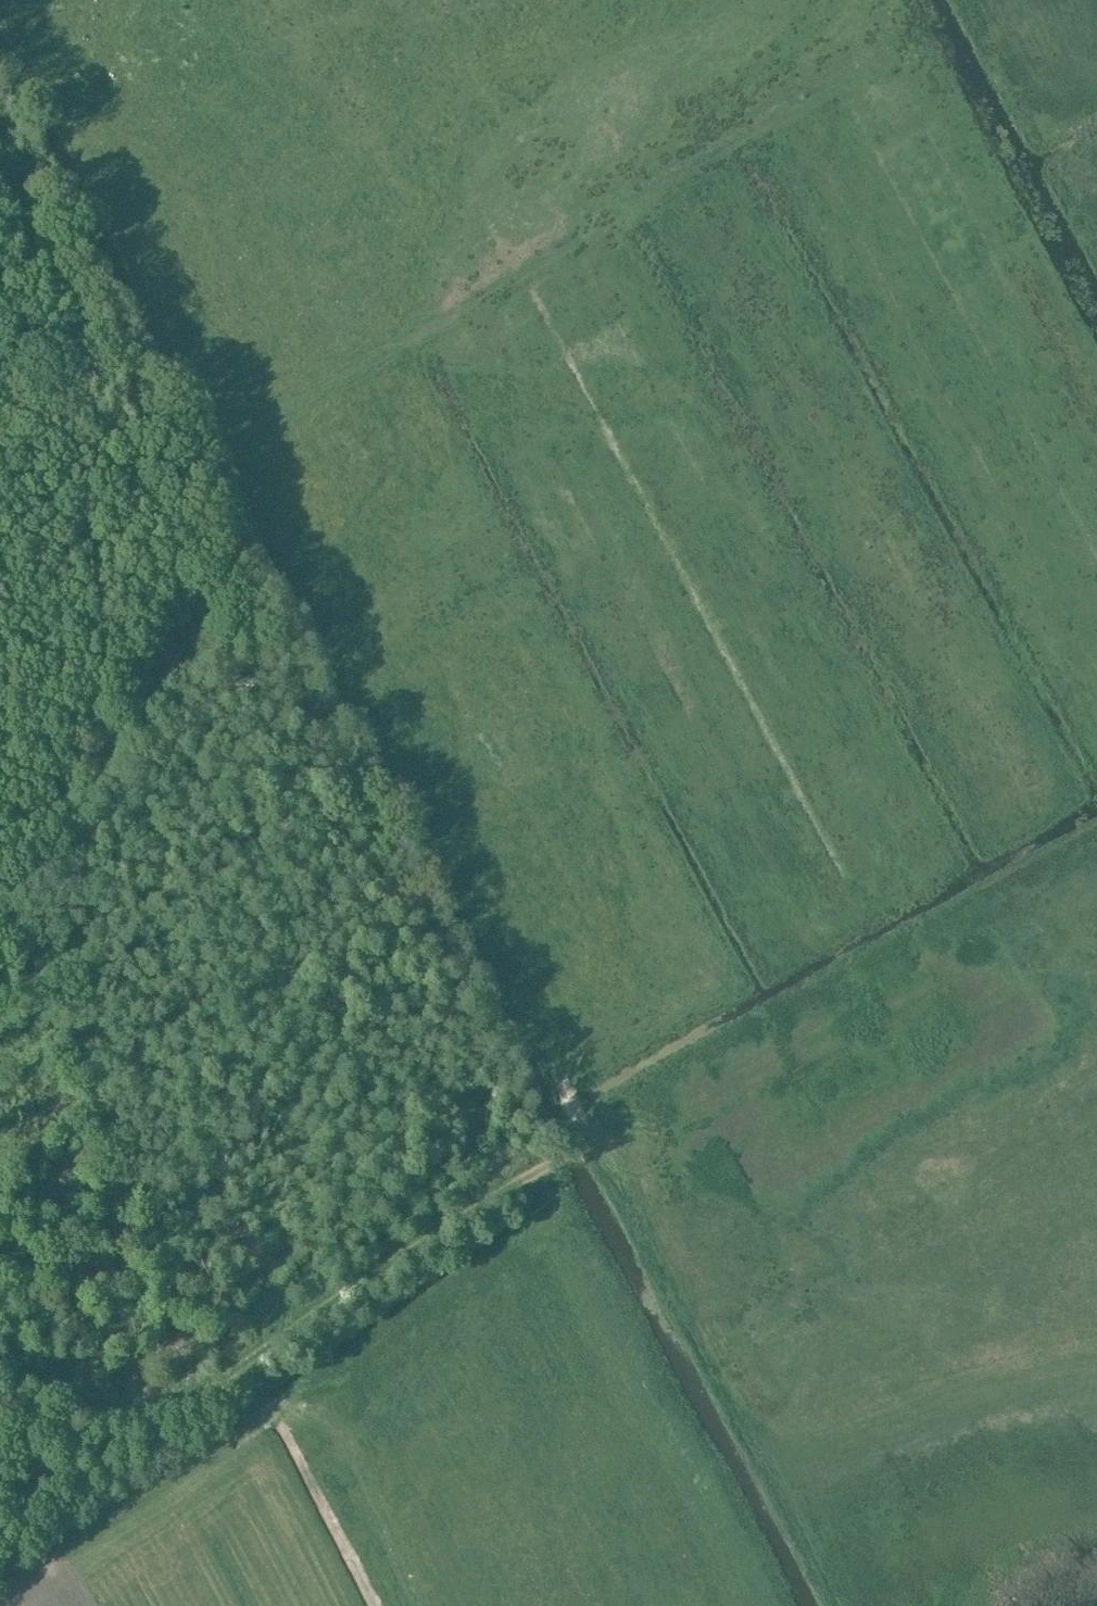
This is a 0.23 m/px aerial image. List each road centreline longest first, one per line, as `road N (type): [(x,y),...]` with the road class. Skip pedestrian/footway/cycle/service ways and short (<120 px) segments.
road 1 (track): [(568,1153),(123,1432),(0,1388)]

